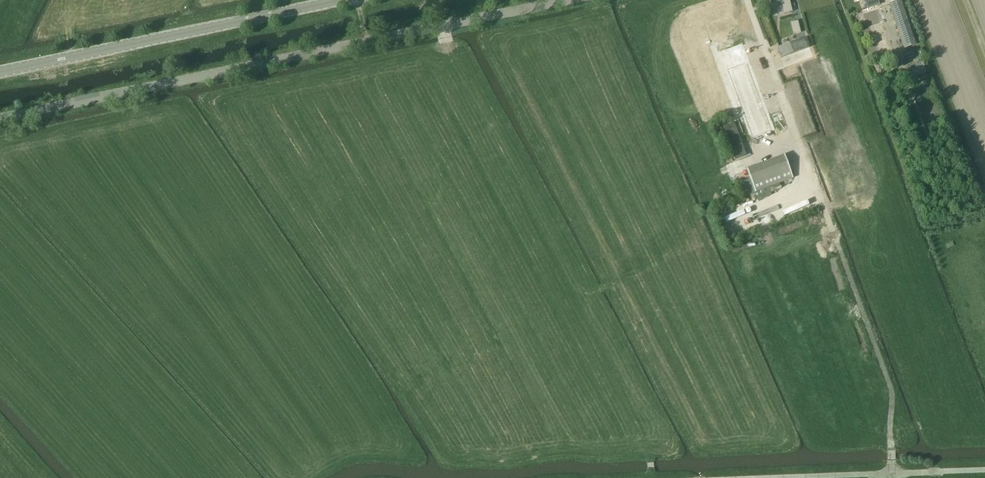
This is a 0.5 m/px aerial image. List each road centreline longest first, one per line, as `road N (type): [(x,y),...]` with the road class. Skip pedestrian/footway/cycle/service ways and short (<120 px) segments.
road 1 (unclassified): [(0,118),(565,0)]
road 2 (track): [(667,477),(652,473),(459,73),(447,26)]
road 3 (track): [(747,0),(891,383),(892,473)]
road 4 (tertiary): [(338,0),(0,72)]
road 5 (track): [(883,13),(962,228)]
road 6 (track): [(984,468),(767,477)]

